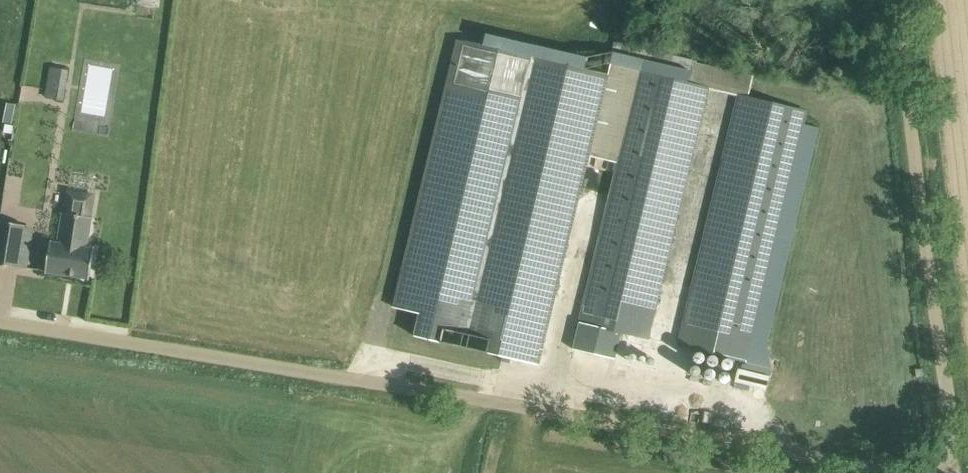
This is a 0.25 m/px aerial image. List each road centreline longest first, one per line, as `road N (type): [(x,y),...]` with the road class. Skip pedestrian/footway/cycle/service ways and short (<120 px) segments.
road 1 (unclassified): [(893,0),(947,465),(898,468),(0,323)]

